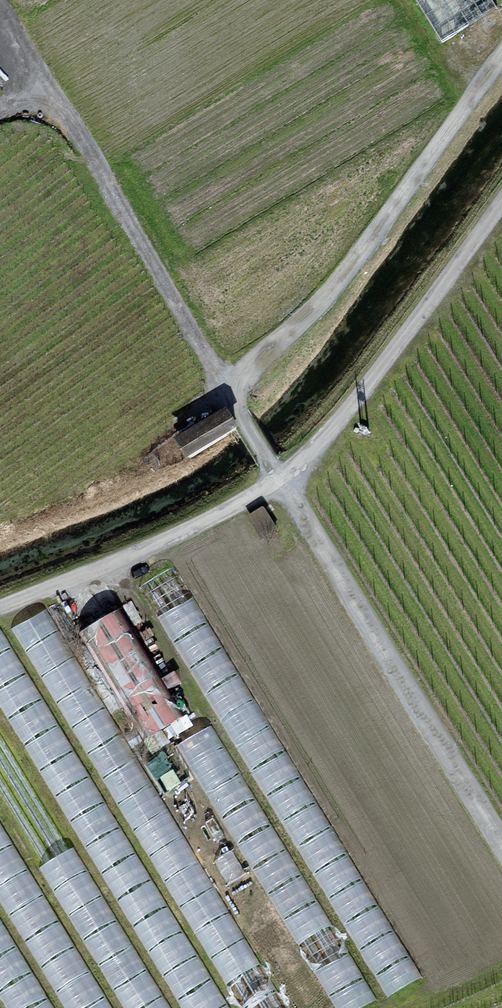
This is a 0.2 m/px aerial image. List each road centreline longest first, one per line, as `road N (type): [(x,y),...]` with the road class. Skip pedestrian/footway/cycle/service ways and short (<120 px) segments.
road 1 (track): [(501,55),(327,300),(227,394)]
road 2 (track): [(279,481),(501,846)]
road 3 (track): [(279,481),(388,361),(501,202)]
road 4 (track): [(227,394),(84,137),(46,92)]
road 5 (track): [(0,610),(155,552),(279,481)]

